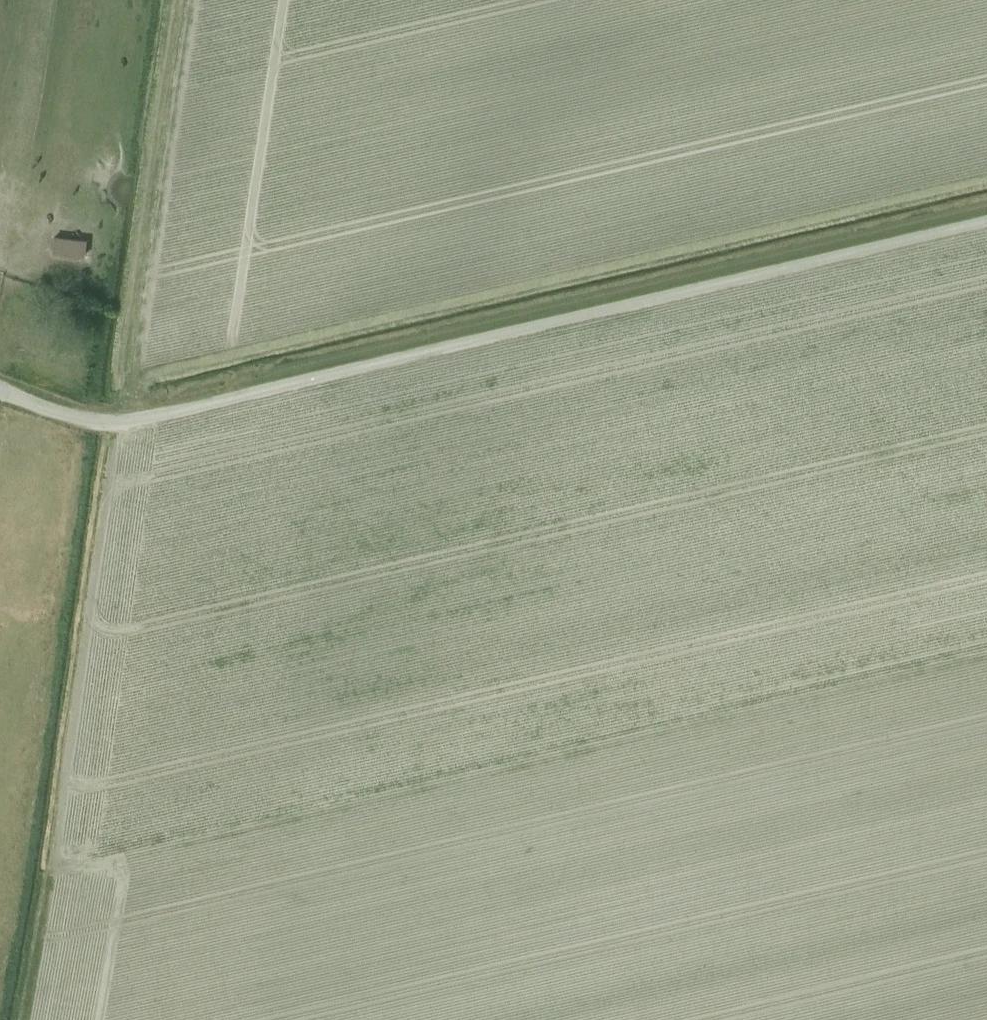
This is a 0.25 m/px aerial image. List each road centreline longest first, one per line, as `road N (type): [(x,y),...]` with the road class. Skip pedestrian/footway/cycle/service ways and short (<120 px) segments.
road 1 (track): [(0,211),(34,0)]

